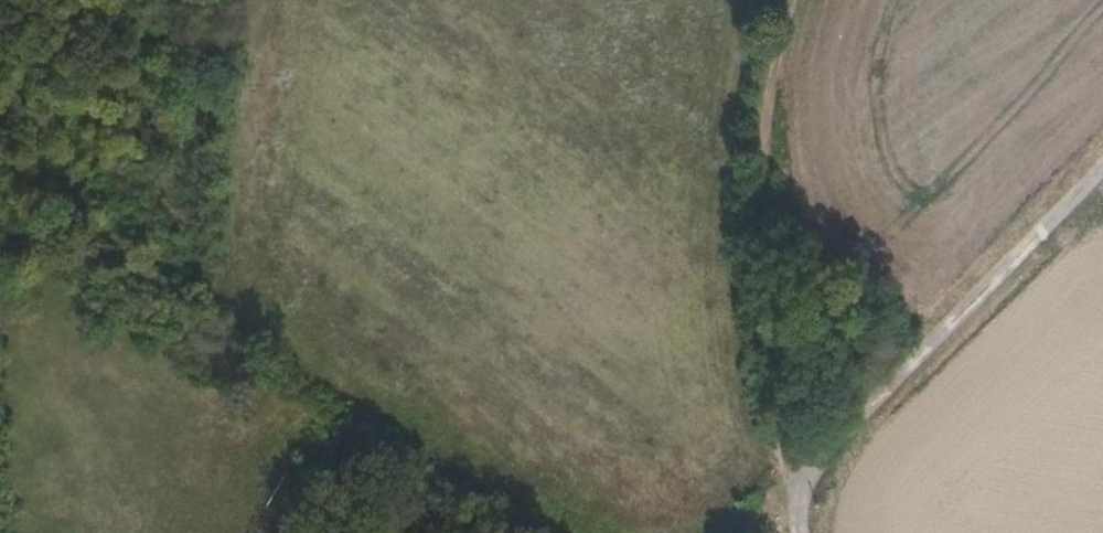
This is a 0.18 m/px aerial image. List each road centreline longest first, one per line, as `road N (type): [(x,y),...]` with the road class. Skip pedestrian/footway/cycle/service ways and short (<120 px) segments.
road 1 (track): [(798,521),(764,251),(792,0)]
road 2 (track): [(1102,168),(821,466),(798,521)]

